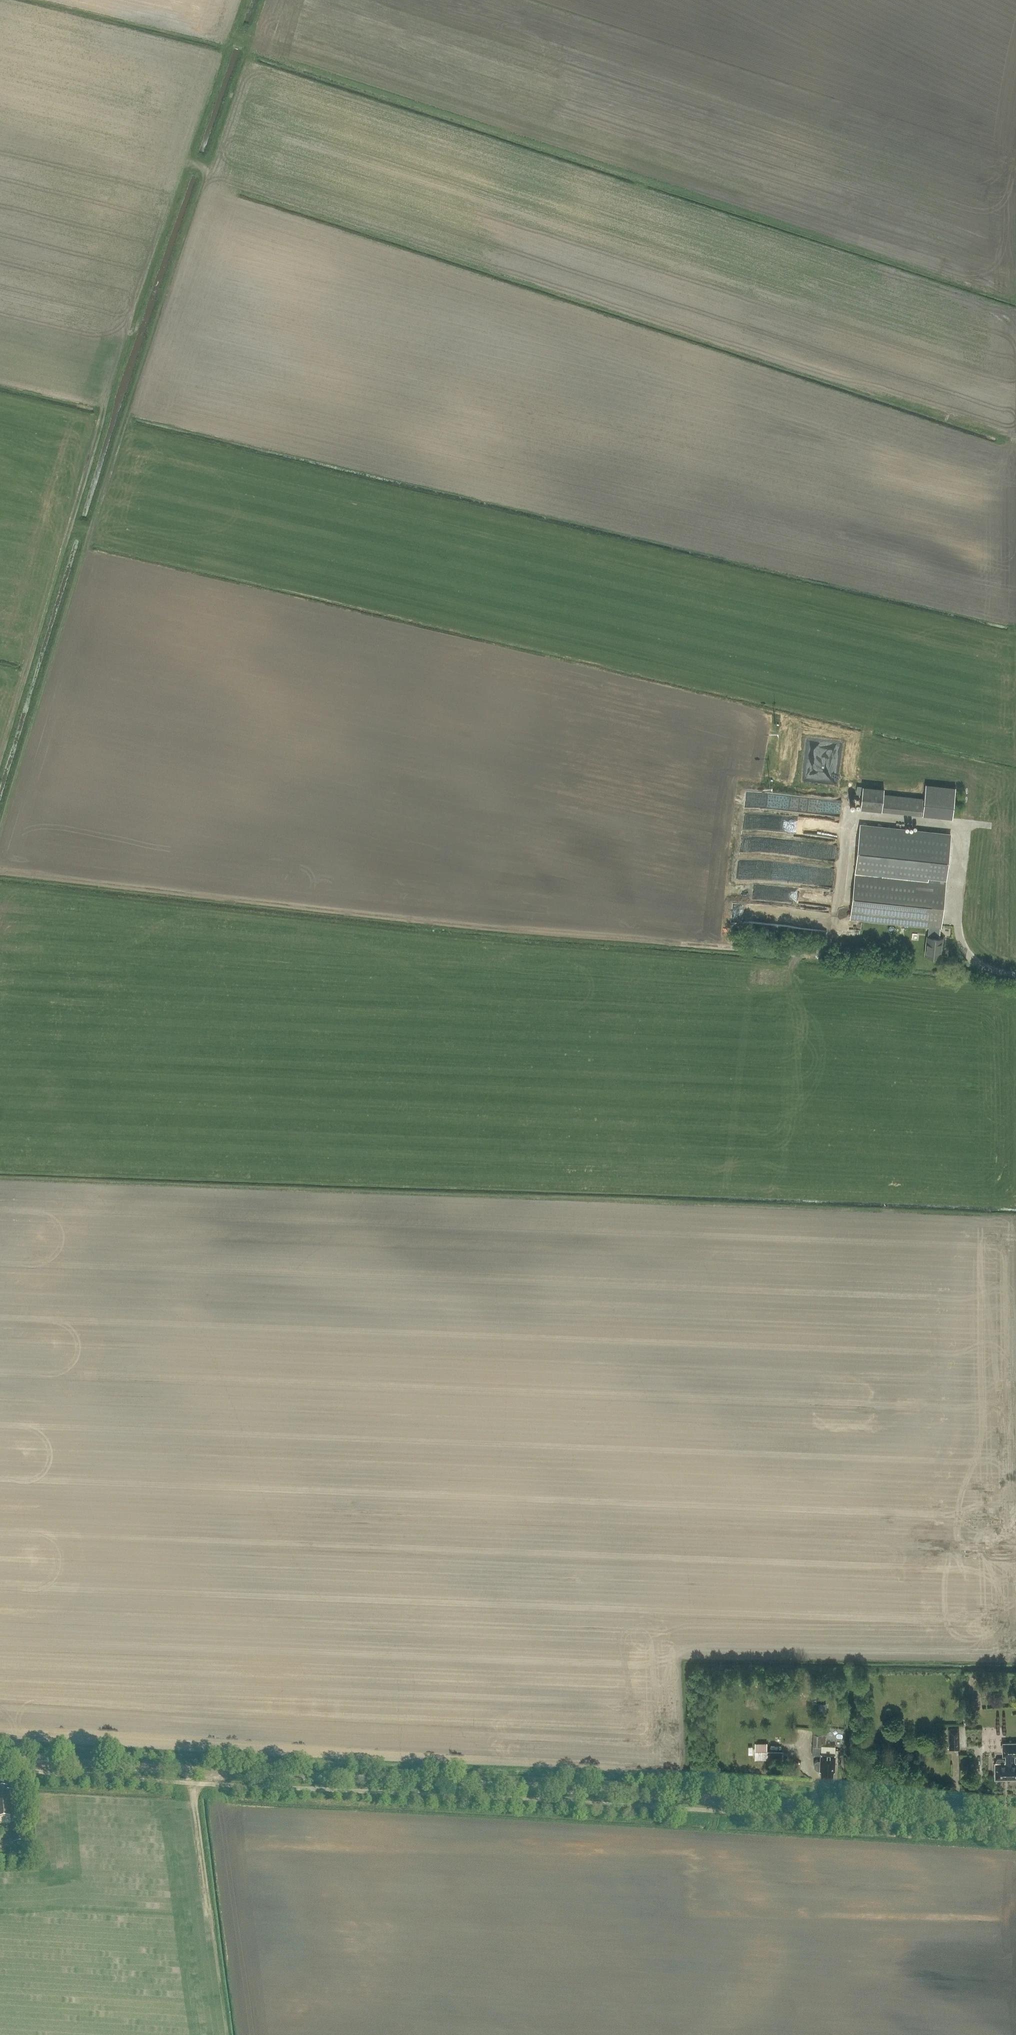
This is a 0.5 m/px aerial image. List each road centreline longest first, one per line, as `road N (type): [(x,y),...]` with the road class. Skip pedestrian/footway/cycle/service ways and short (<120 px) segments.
road 1 (tertiary): [(1015,1821),(0,1760)]

